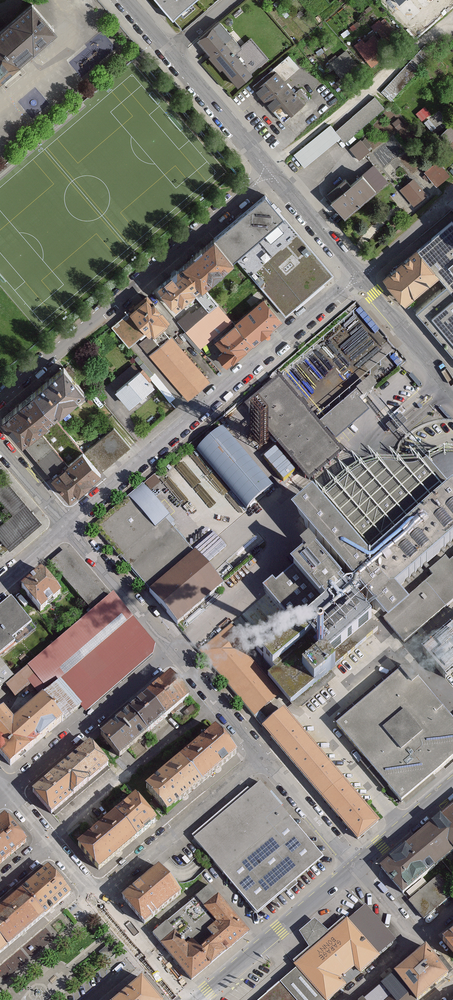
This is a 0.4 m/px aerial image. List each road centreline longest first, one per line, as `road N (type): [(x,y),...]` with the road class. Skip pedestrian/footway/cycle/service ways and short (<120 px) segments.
road 1 (unclassified): [(67,524),(359,277)]
road 2 (residential): [(271,171),(0,397)]
road 3 (residential): [(266,165),(452,10)]
road 4 (residential): [(171,650),(8,791)]
road 5 (unclassified): [(97,895),(262,757)]
road 6 (primary): [(356,868),(198,999)]
road 7 (residential): [(171,650),(67,524)]
road 8 (unclassified): [(359,277),(452,391)]
road 9 (unclassified): [(171,53),(266,165)]
road 10 (residential): [(356,868),(262,757)]
road 11 (residential): [(262,757),(171,650)]
road 12 (unclassified): [(271,171),(359,277)]
road 13 (primary): [(452,786),(356,868)]
road 14 (unclassified): [(359,277),(452,192)]

